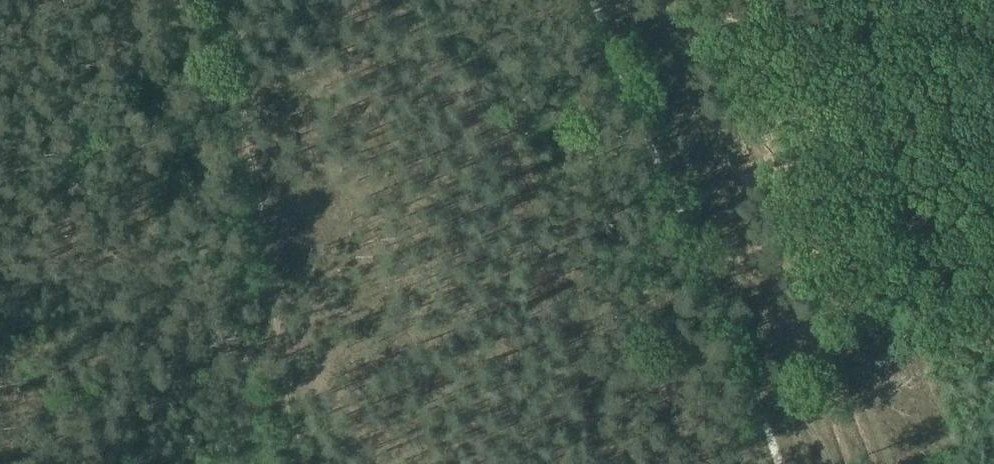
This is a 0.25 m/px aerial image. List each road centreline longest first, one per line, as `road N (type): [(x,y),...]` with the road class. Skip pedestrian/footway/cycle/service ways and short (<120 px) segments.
road 1 (track): [(224,0),(241,54),(311,463)]

